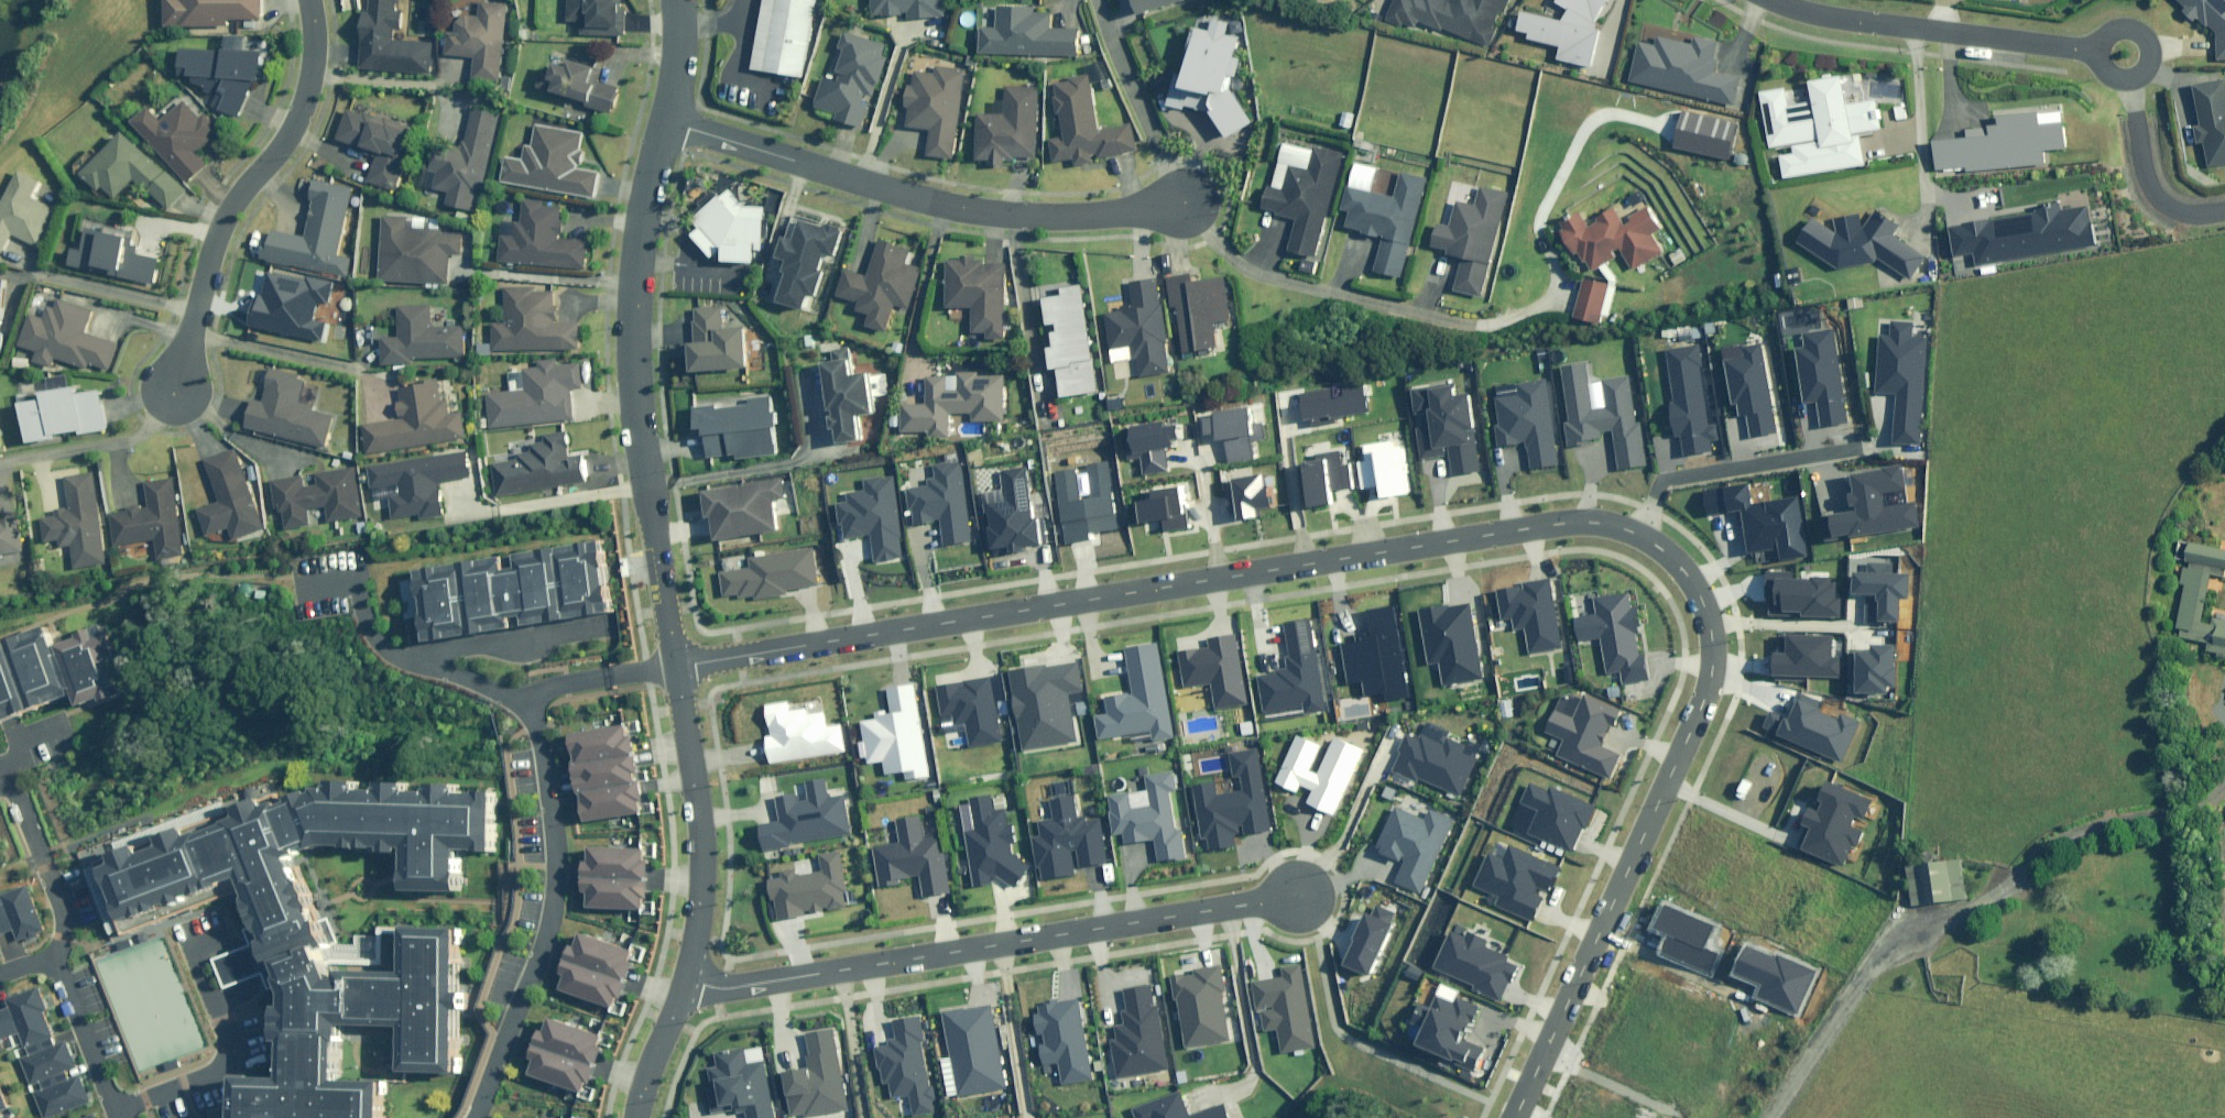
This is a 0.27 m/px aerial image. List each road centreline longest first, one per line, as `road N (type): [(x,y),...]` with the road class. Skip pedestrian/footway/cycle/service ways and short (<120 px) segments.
road 1 (residential): [(1511,1117),(1706,691),(1710,636),(1689,572),(1638,530),(1591,522),(1550,526),(673,667)]
road 2 (residential): [(685,982),(730,989),(1304,894)]
road 3 (tertiary): [(665,121),(634,282),(635,379),(673,667)]
road 4 (residential): [(1185,199),(1043,218),(984,215),(665,121)]
road 5 (residential): [(484,1117),(543,922),(554,845),(541,703),(547,691)]
road 6 (residential): [(171,394),(229,213),(307,104),(309,0)]
road 7 (residential): [(1776,0),(1859,22),(2101,53)]
road 8 (tertiary): [(673,667),(697,838),(697,921),(685,982)]
road 9 (residential): [(116,1110),(227,1068),(231,1057),(186,940)]
road 10 (residential): [(547,691),(511,690),(422,664),(381,641),(346,607)]
road 11 (residential): [(2129,83),(2148,190),(2180,213),(2224,214)]
road 12 (residential): [(56,952),(59,917),(5,779)]
road 13 (residential): [(116,1110),(56,952)]
road 14 (tertiary): [(685,982),(639,1117)]
road 15 (residential): [(547,691),(673,667)]
road 16 (tertiary): [(676,0),(665,121)]
road 17 (residential): [(2101,53),(2112,35),(2143,35),(2153,64),(2129,83)]

